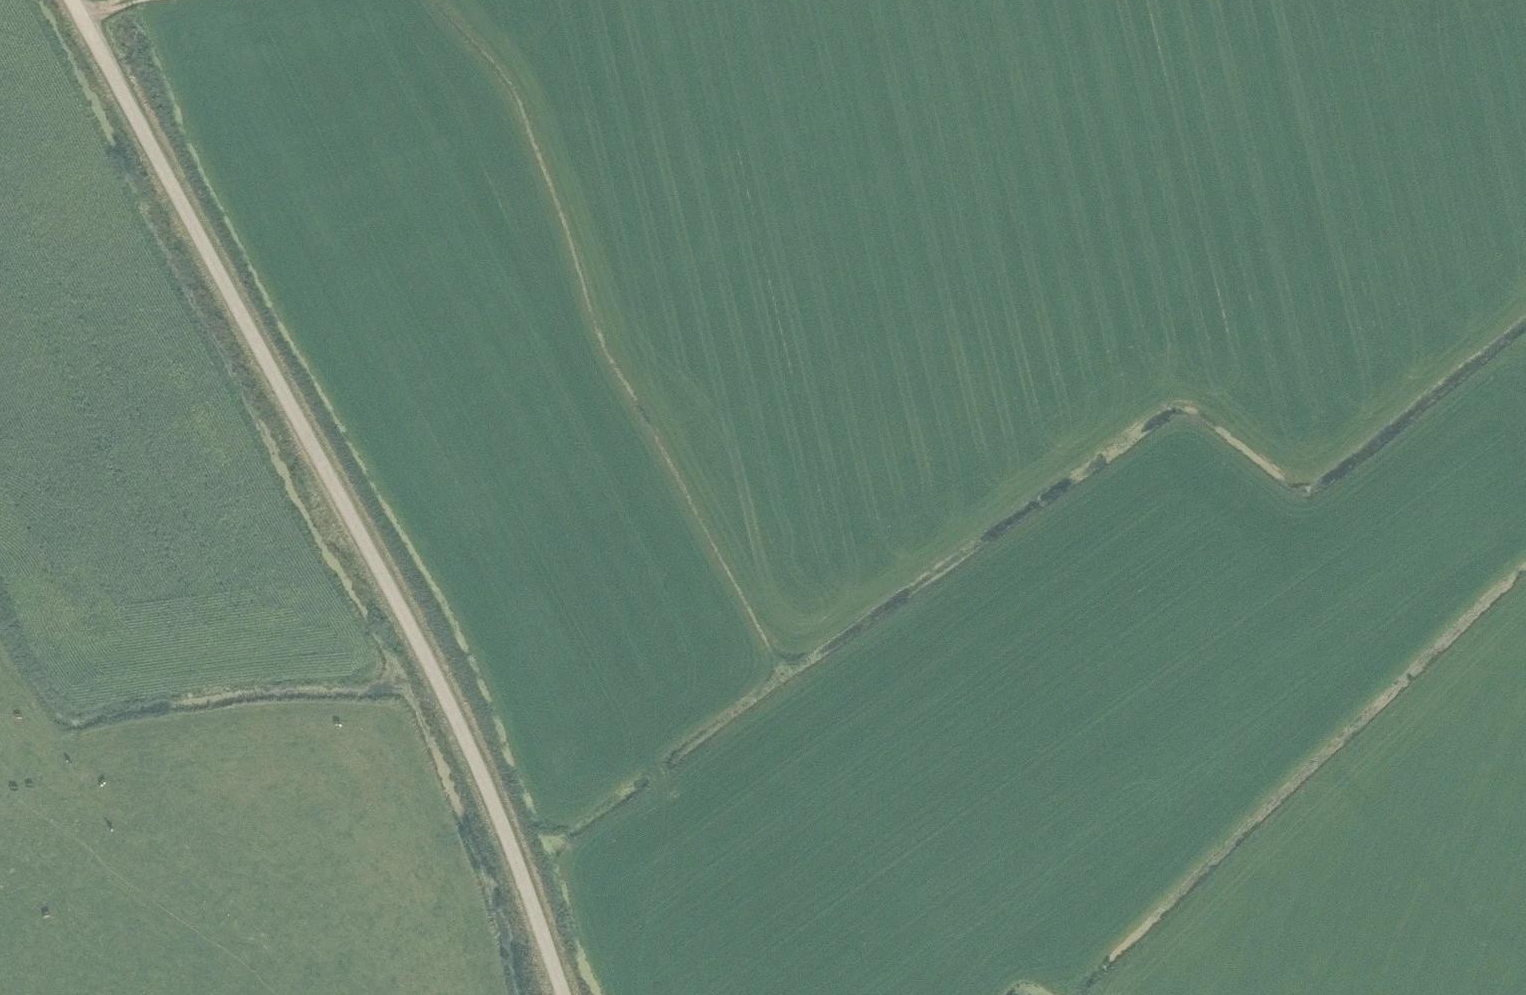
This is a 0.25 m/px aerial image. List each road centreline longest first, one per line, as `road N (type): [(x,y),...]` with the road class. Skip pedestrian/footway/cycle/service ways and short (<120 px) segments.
road 1 (tertiary): [(563,994),(524,880),(428,663),(72,0)]

